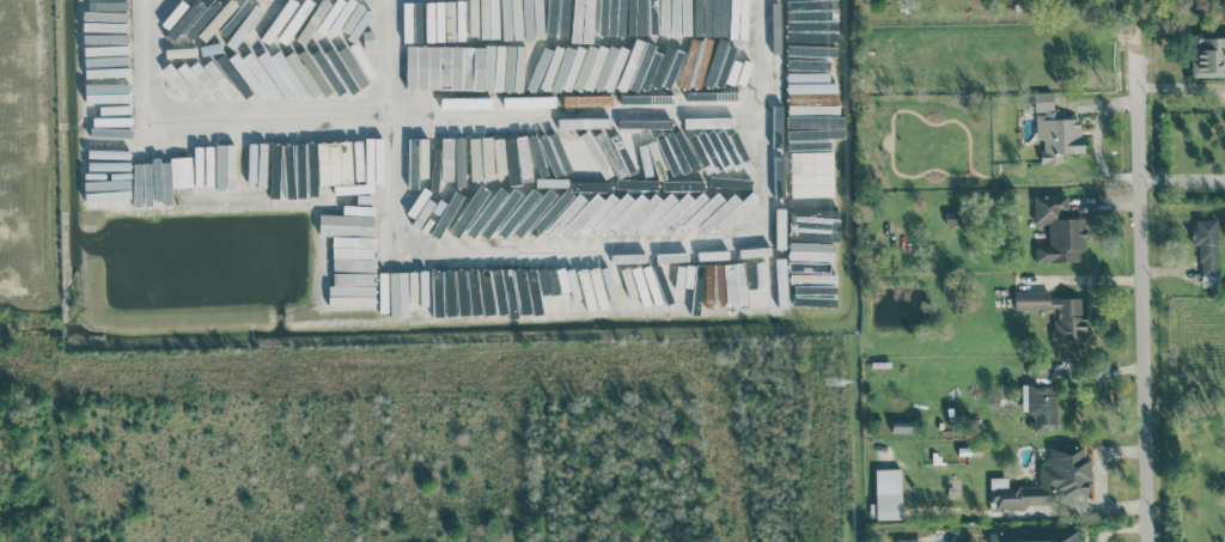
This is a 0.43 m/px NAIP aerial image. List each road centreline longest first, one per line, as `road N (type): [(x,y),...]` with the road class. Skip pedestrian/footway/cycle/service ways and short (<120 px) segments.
road 1 (residential): [(1134,24),(1146,541)]

